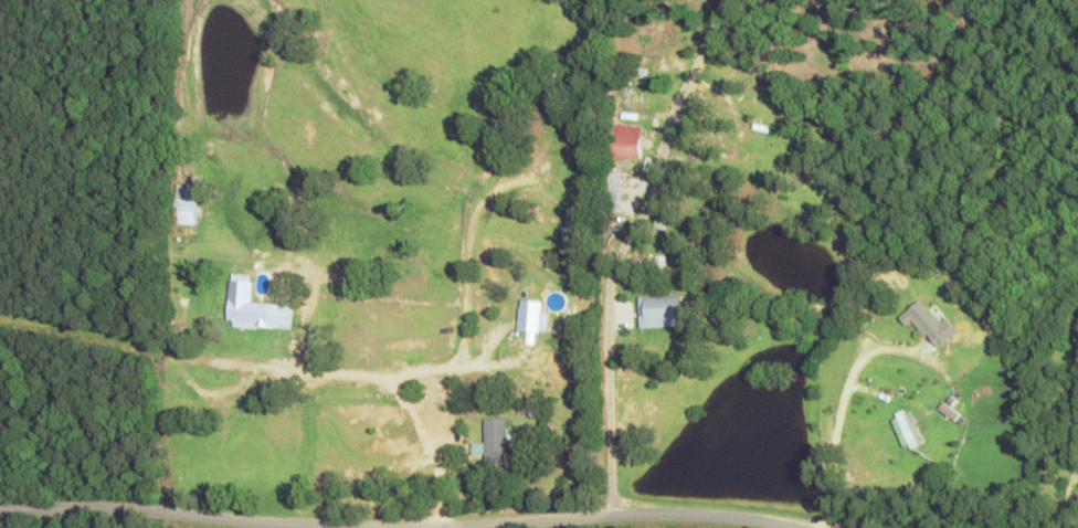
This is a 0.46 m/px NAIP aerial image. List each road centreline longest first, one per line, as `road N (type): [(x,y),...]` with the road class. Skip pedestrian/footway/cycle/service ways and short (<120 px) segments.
road 1 (residential): [(0,510),(142,509),(398,527),(804,510),(852,527)]
road 2 (residential): [(0,316),(311,377),(300,524)]

